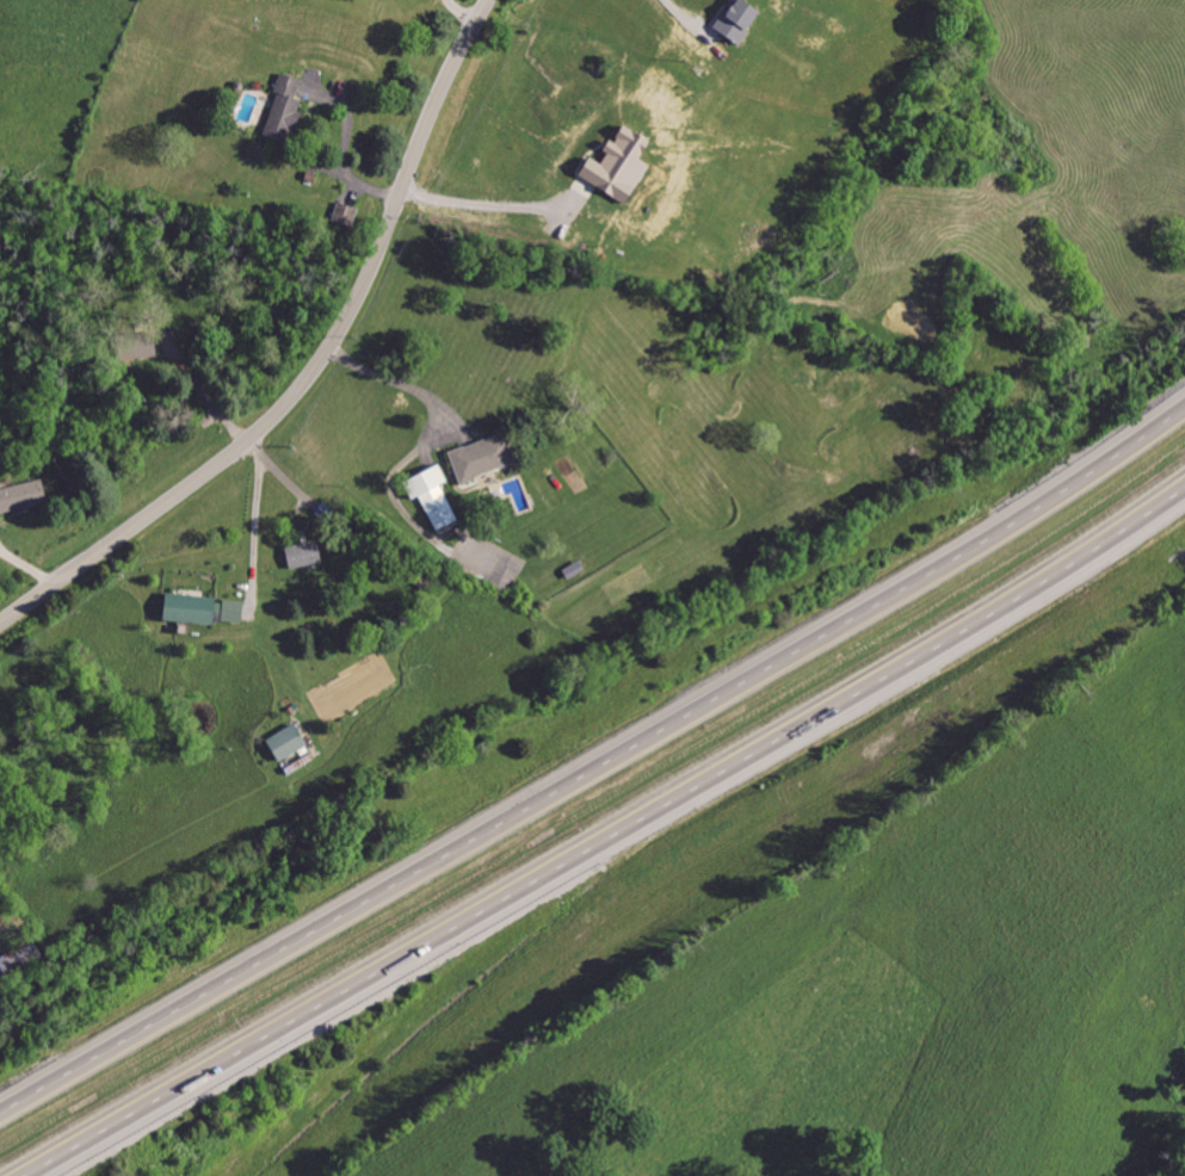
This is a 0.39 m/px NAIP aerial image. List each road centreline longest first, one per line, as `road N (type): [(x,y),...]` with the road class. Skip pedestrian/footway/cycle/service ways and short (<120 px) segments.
road 1 (motorway): [(1184,416),(992,545),(0,1119)]
road 2 (motorway): [(47,1175),(791,759),(1184,487)]
road 3 (residential): [(0,628),(266,427),(320,367),(391,234),(449,72),(492,0)]

